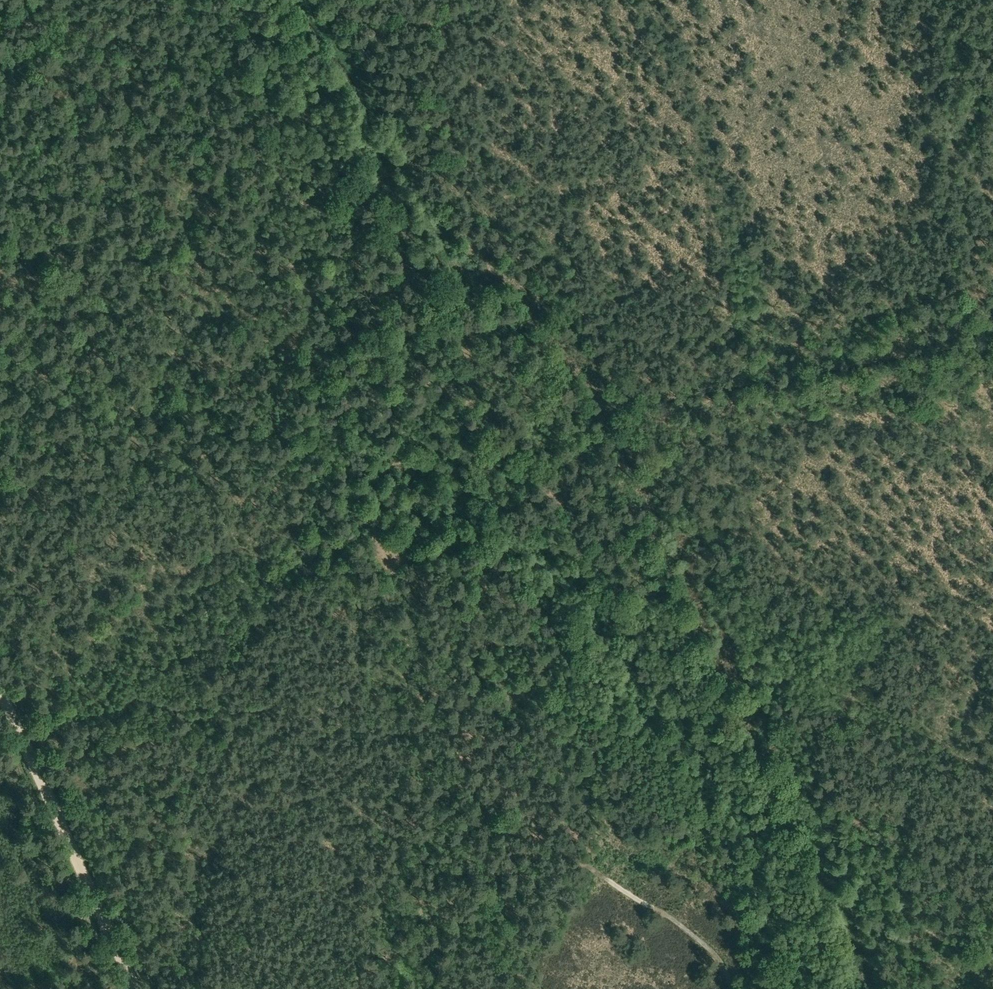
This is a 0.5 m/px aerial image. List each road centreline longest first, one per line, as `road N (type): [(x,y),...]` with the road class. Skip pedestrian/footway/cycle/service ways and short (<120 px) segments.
road 1 (track): [(135,988),(0,691)]

